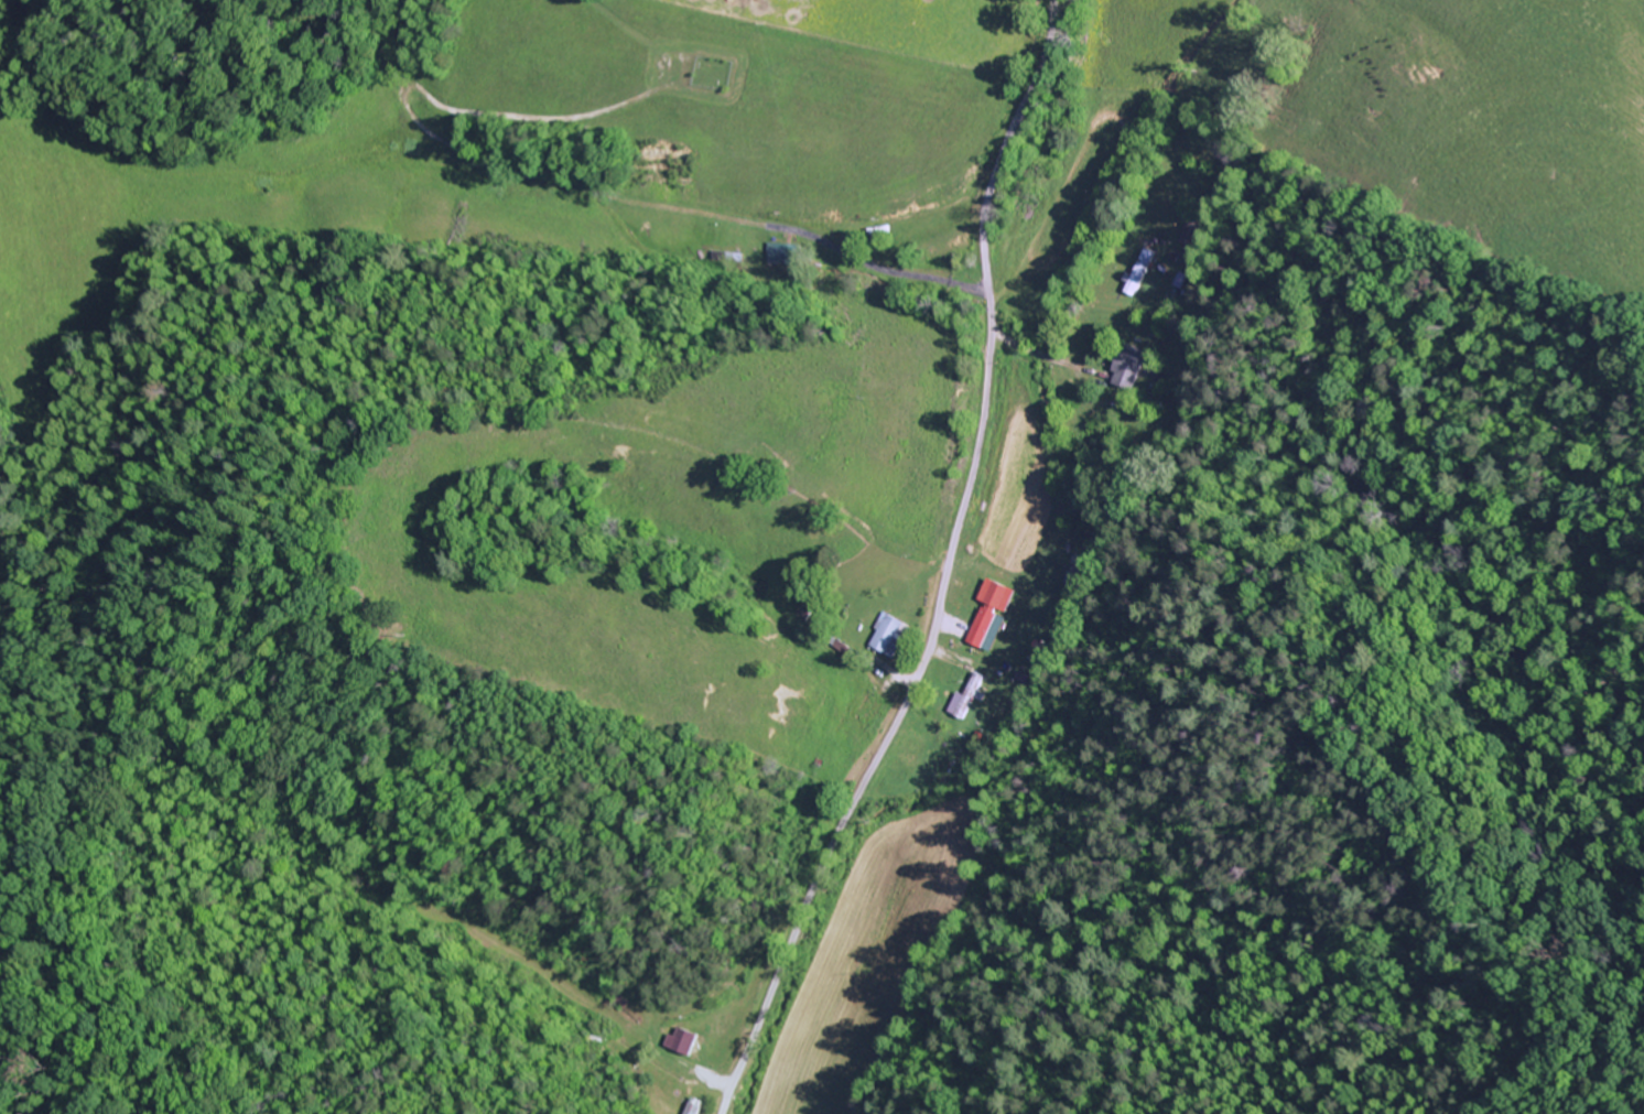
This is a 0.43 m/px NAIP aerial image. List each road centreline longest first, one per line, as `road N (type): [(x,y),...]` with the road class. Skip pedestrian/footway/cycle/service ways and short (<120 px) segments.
road 1 (residential): [(723,1113),(823,864),(933,638),(980,423),(987,345),(983,220),(1006,138),(1040,71),(1053,0)]

